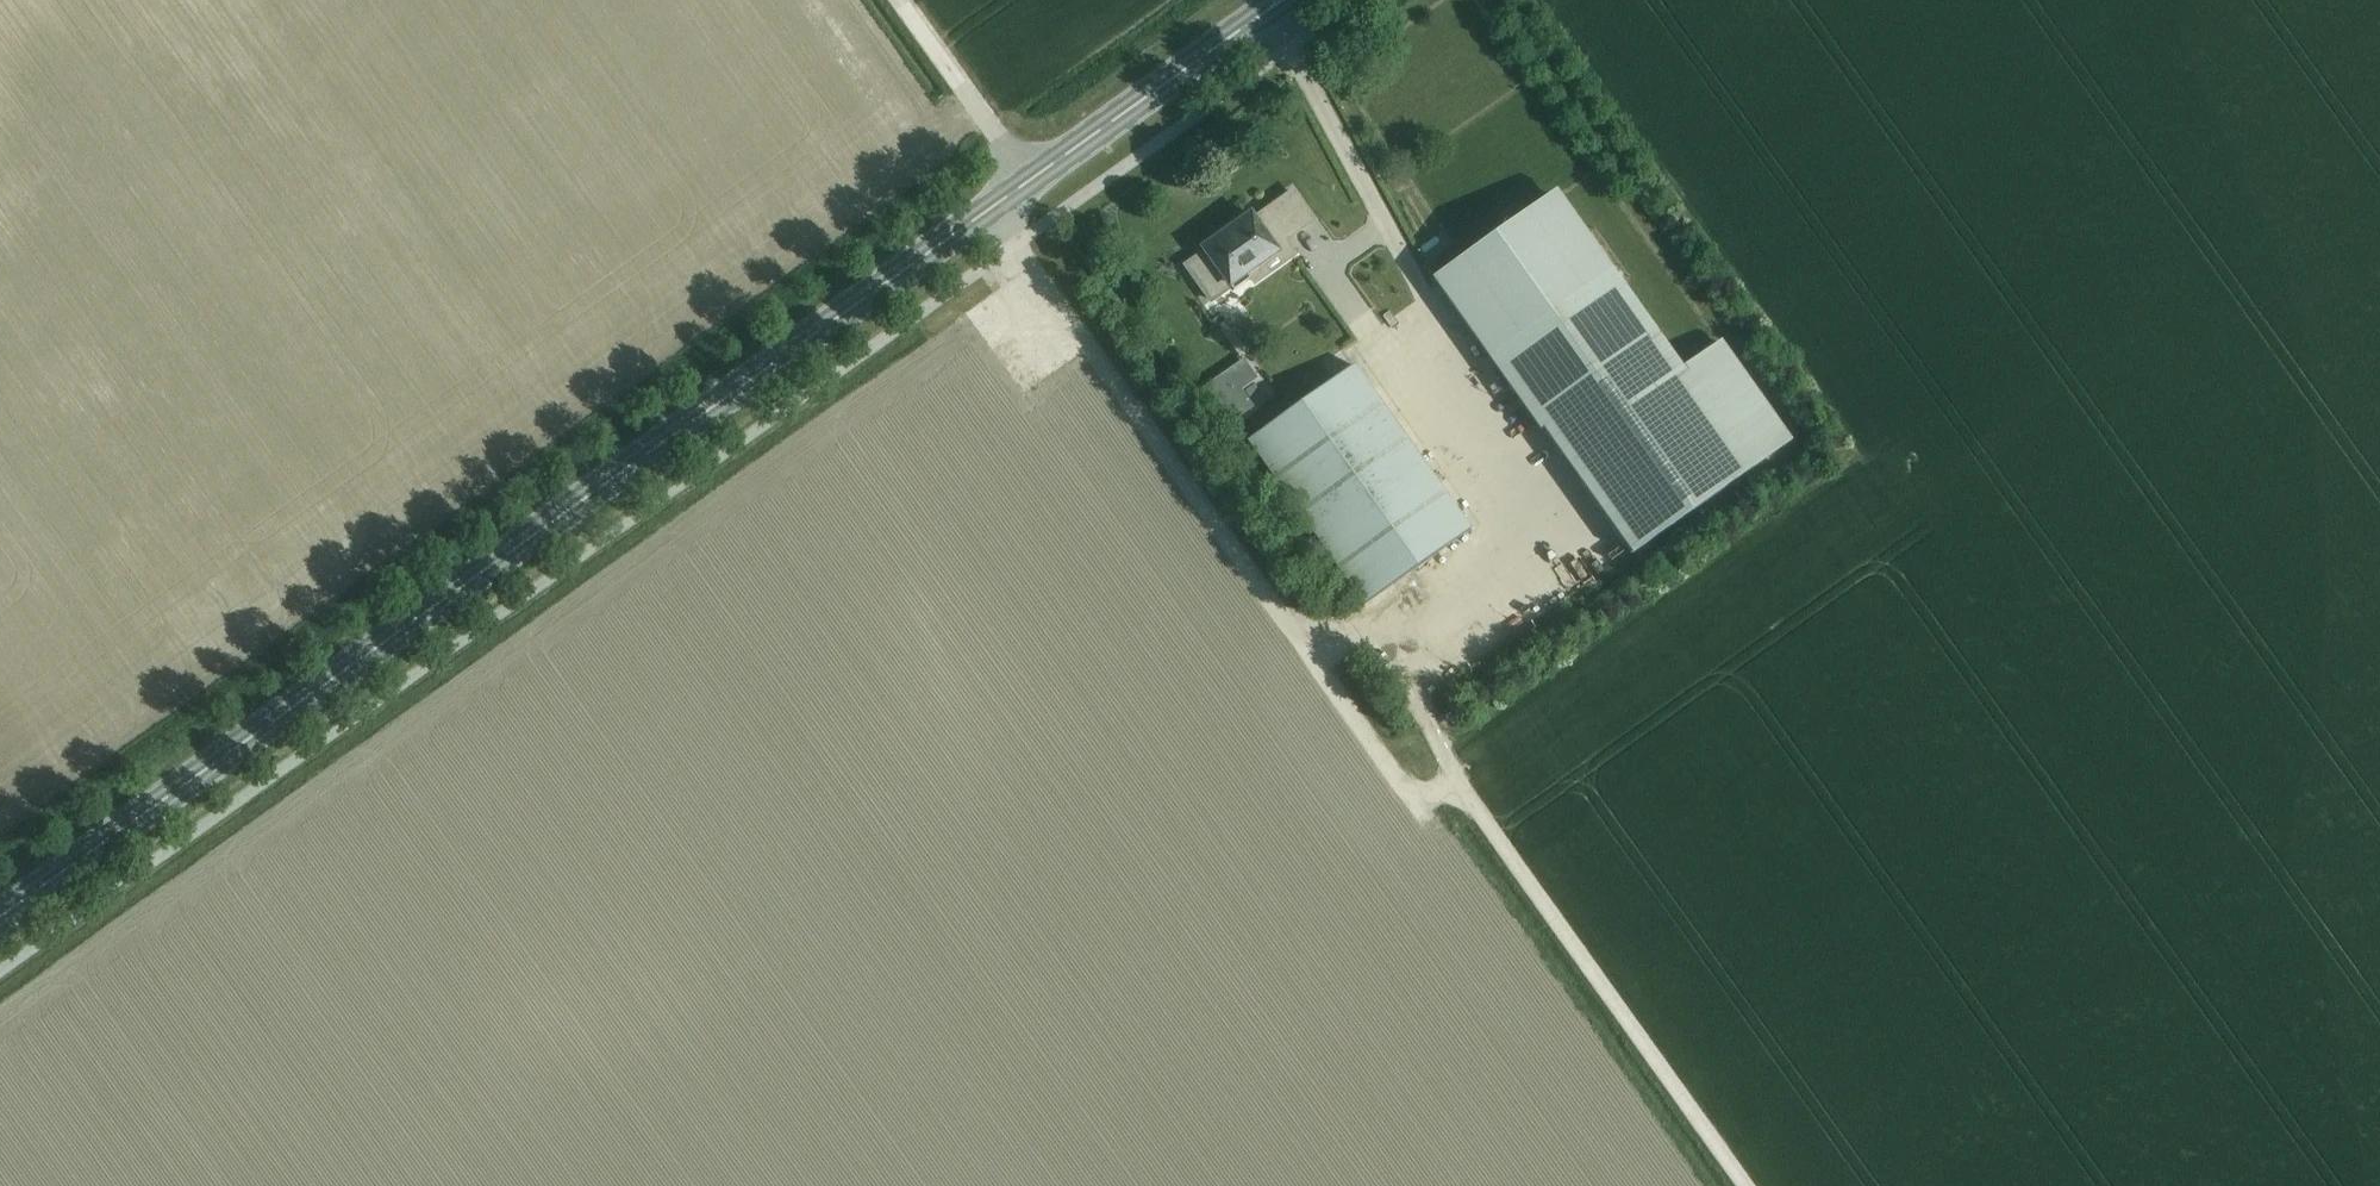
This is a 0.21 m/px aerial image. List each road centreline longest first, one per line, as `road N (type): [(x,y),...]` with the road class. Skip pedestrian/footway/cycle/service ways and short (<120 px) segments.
road 1 (secondary): [(0,920),(1287,0)]

